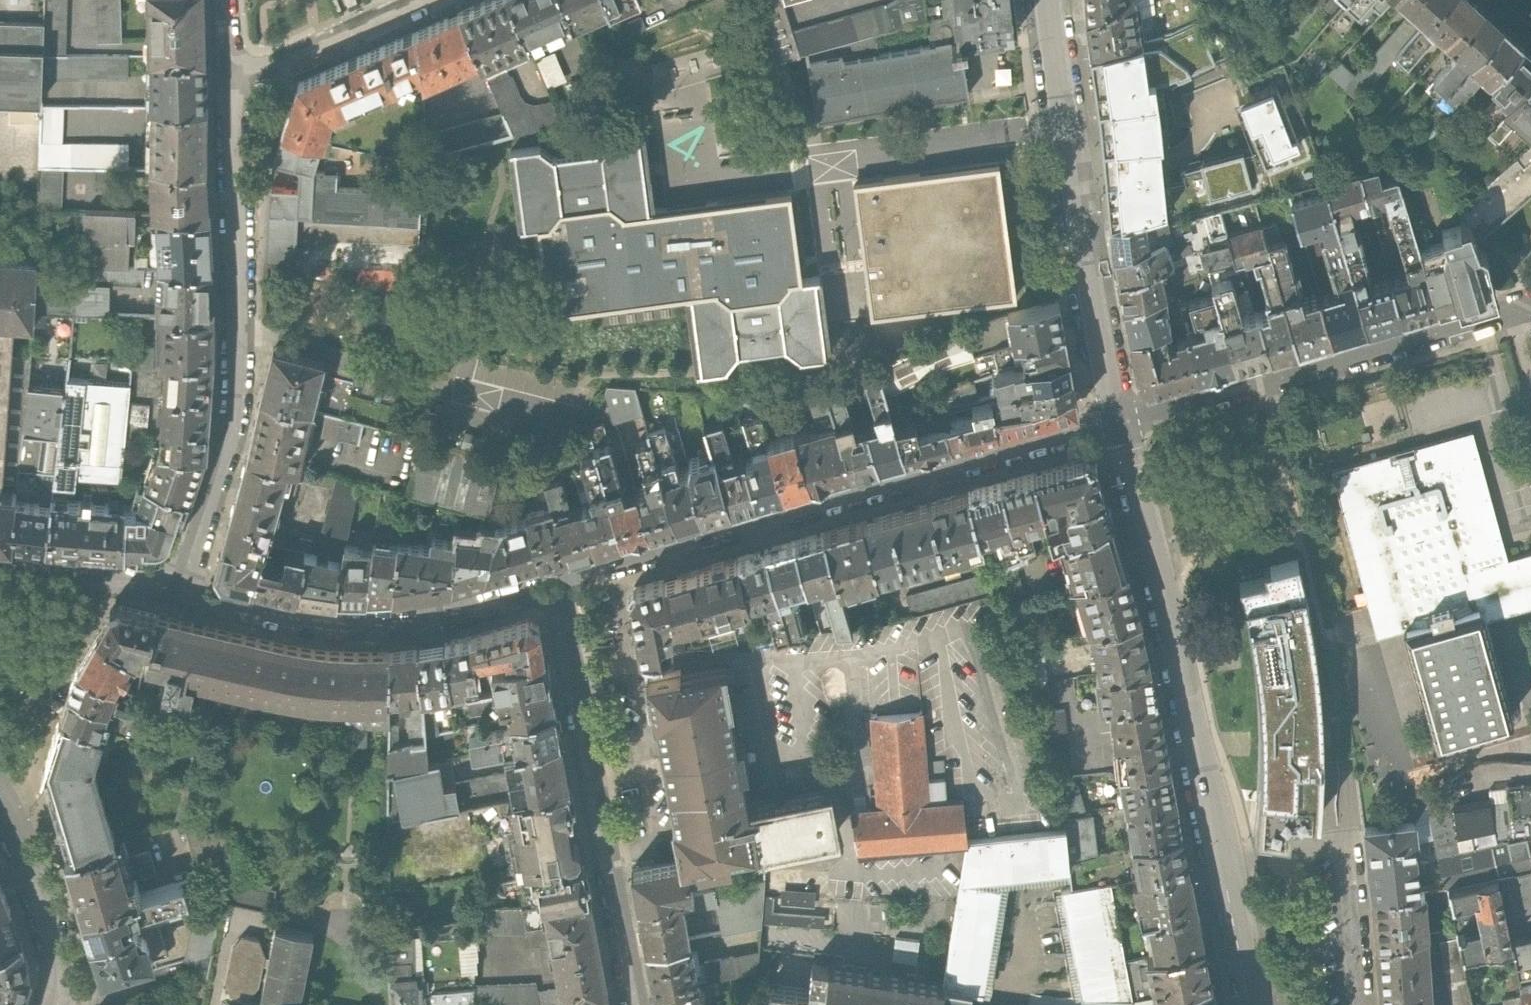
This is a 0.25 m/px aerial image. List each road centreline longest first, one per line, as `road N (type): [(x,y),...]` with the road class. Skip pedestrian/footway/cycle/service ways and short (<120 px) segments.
road 1 (tertiary): [(1116,420),(1203,771),(1246,1004)]
road 2 (residential): [(1116,420),(556,586)]
road 3 (residential): [(183,590),(227,451),(236,386),(231,82)]
road 4 (residential): [(1116,420),(1530,301)]
road 5 (residential): [(556,586),(633,1004)]
road 6 (tertiary): [(1053,0),(1116,420)]
road 7 (residential): [(183,590),(308,619),(387,627),(556,586)]
road 8 (residential): [(0,802),(40,881),(63,974),(61,1004)]
road 9 (residential): [(427,0),(231,82)]
road 10 (residential): [(0,570),(183,590)]

